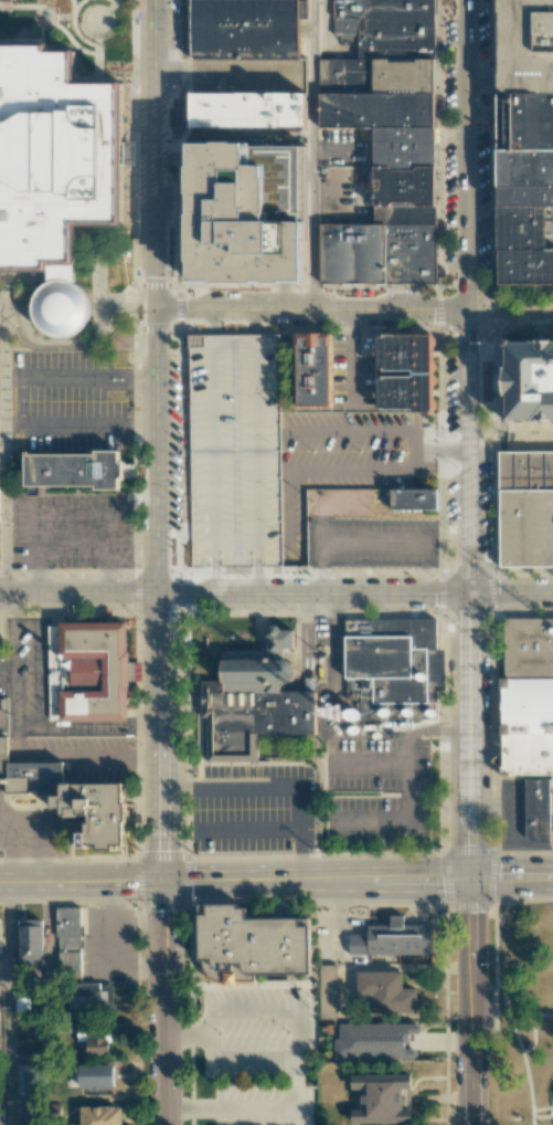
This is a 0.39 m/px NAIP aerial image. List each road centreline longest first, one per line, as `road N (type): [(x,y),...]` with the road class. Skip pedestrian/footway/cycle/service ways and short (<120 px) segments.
road 1 (tertiary): [(159,0),(161,883)]
road 2 (tertiary): [(466,0),(468,881)]
road 3 (residential): [(468,593),(0,595)]
road 4 (residential): [(467,311),(159,312)]
road 5 (secondary): [(468,881),(161,883)]
road 6 (tertiary): [(468,881),(470,1124)]
road 7 (residential): [(161,883),(164,1124)]
road 8 (secondary): [(161,883),(0,882)]

